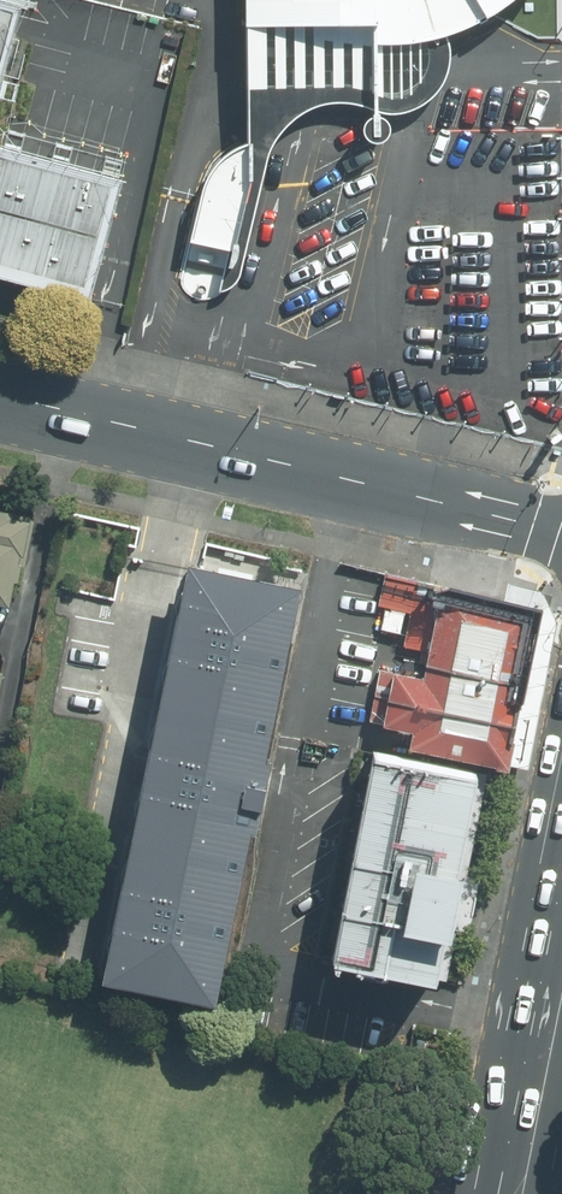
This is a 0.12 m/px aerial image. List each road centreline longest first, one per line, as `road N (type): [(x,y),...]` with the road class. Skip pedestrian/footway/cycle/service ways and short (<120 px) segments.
road 1 (primary): [(561,523),(0,393)]
road 2 (primary): [(561,951),(514,1193)]

